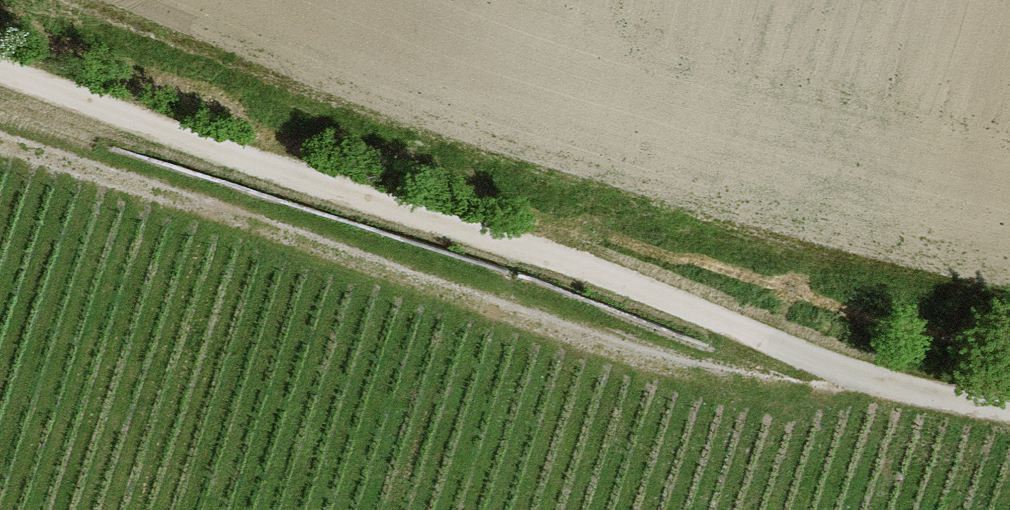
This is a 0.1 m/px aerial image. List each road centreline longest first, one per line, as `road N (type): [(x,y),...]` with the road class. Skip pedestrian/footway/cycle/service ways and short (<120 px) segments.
road 1 (track): [(36,0),(630,210),(885,275),(1009,298)]
road 2 (track): [(0,135),(661,359),(749,374),(766,340)]
road 3 (track): [(0,73),(216,152),(598,271),(766,340)]
road 4 (track): [(766,340),(904,389),(1009,407)]

